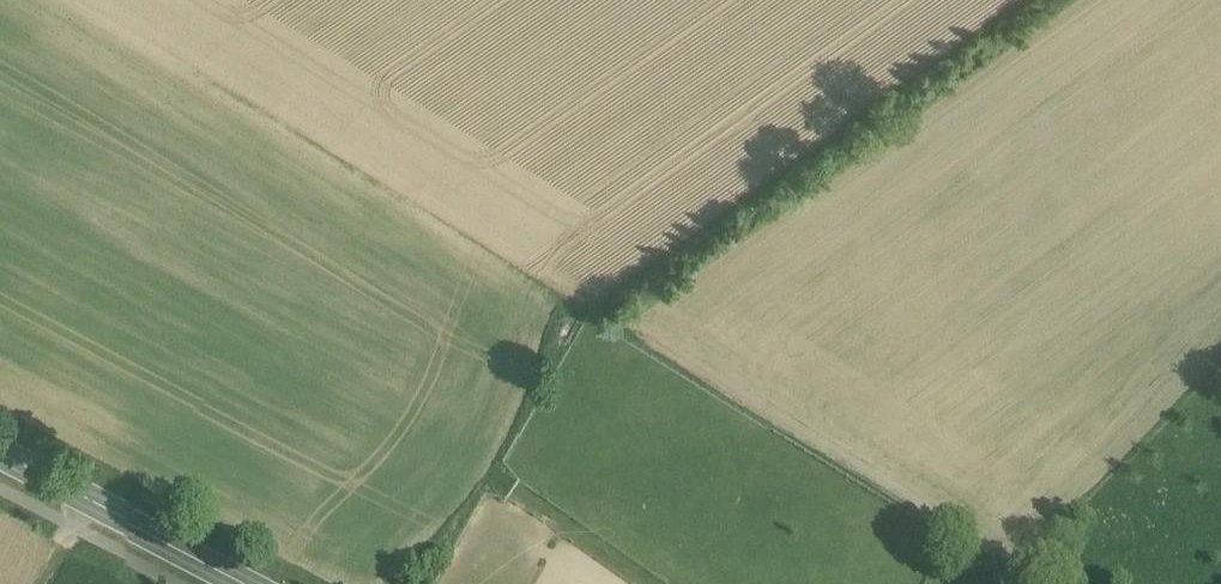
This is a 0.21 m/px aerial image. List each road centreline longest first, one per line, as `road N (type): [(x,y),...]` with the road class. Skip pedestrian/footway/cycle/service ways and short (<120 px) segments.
road 1 (secondary): [(252,583),(0,455)]

